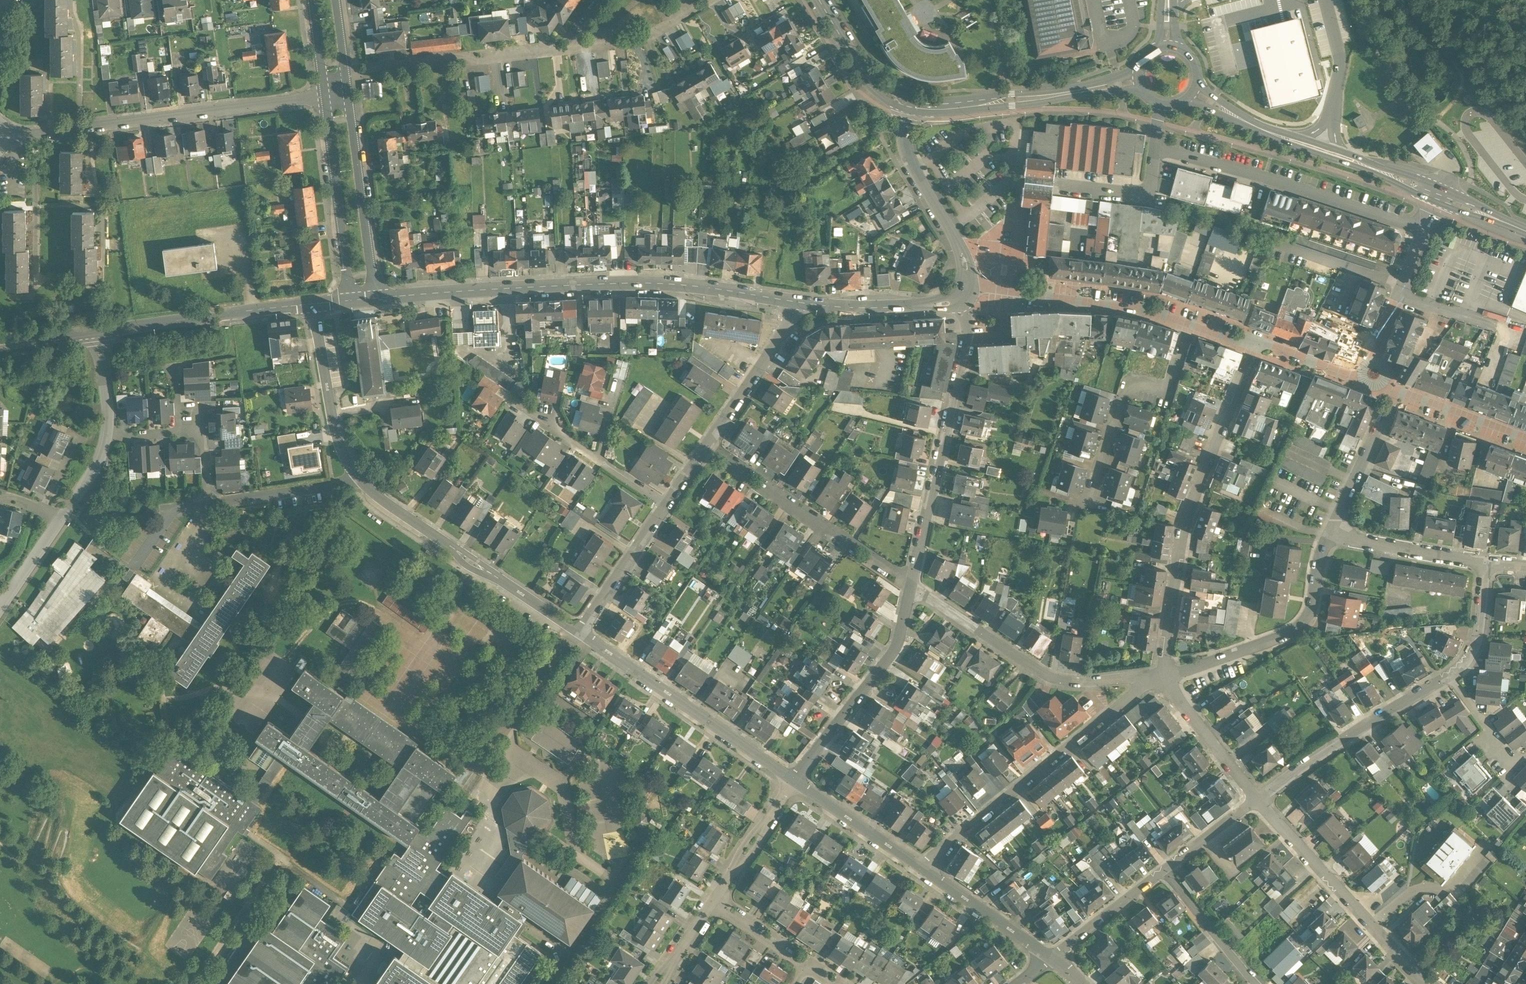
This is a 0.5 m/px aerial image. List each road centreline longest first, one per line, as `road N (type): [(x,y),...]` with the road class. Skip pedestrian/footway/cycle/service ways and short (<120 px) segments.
road 1 (tertiary): [(794,303),(661,285),(376,299)]
road 2 (residential): [(1253,349),(1178,542),(1163,677)]
road 3 (residential): [(325,95),(2,137)]
road 4 (residential): [(1141,678),(1141,689),(923,870)]
road 5 (residential): [(910,586),(962,356),(961,302)]
road 6 (residential): [(1155,152),(1266,178),(1424,233)]
road 7 (residential): [(582,633),(357,479)]
road 8 (residential): [(1188,325),(1168,386),(1131,383),(1122,395),(1087,504),(1050,498)]
road 9 (residential): [(910,586),(1051,679),(1141,678)]
road 10 (residential): [(794,781),(582,633)]
road 11 (residential): [(132,569),(183,508),(357,479)]
road 12 (residential): [(1332,528),(1305,624),(1163,677)]
road 13 (residential): [(1258,800),(1425,983)]
road 14 (residential): [(705,449),(910,586)]
road 15 (secondary): [(1143,81),(1012,101),(908,106)]
road 16 (residential): [(575,48),(391,65),(346,78)]
road 17 (residential): [(794,781),(898,645),(910,586)]
road 18 (residential): [(1450,676),(1258,800)]
road 19 (residential): [(1188,325),(1144,310),(969,286)]
road 20 (tertiary): [(314,305),(97,333)]
road 21 (residential): [(376,299),(348,92)]
road 22 (residential): [(325,95),(350,301)]
road 23 (residential): [(97,333),(107,434),(61,520)]
road 24 (residential): [(357,479),(333,419),(314,305)]
road 25 (residential): [(705,449),(790,323),(794,303)]
road 26 (tertiary): [(961,302),(892,308),(794,303)]
road 27 (residential): [(1485,562),(1332,528)]
road 28 (residential): [(923,870),(794,781)]
road 29 (residential): [(1052,957),(923,870)]
road 30 (residential): [(1163,677),(1258,800)]
road 31 (residential): [(582,633),(667,505)]
road 32 (residential): [(1399,390),(1332,528)]
road 33 (secondary): [(1297,143),(1439,196)]
road 34 (residential): [(794,781),(711,904)]
road 35 (residential): [(1163,873),(1254,983)]
road 36 (secondary): [(908,106),(864,76),(819,0)]
road 37 (residential): [(1372,364),(1424,233)]
road 38 (residential): [(1163,873),(1052,957)]
road 39 (tertiary): [(948,230),(903,147),(908,106)]
road 40 (residential): [(1525,438),(1399,390)]
road 41 (residential): [(1155,152),(1142,194),(1058,186)]
road 42 (residential): [(1485,562),(1474,653),(1450,676)]

